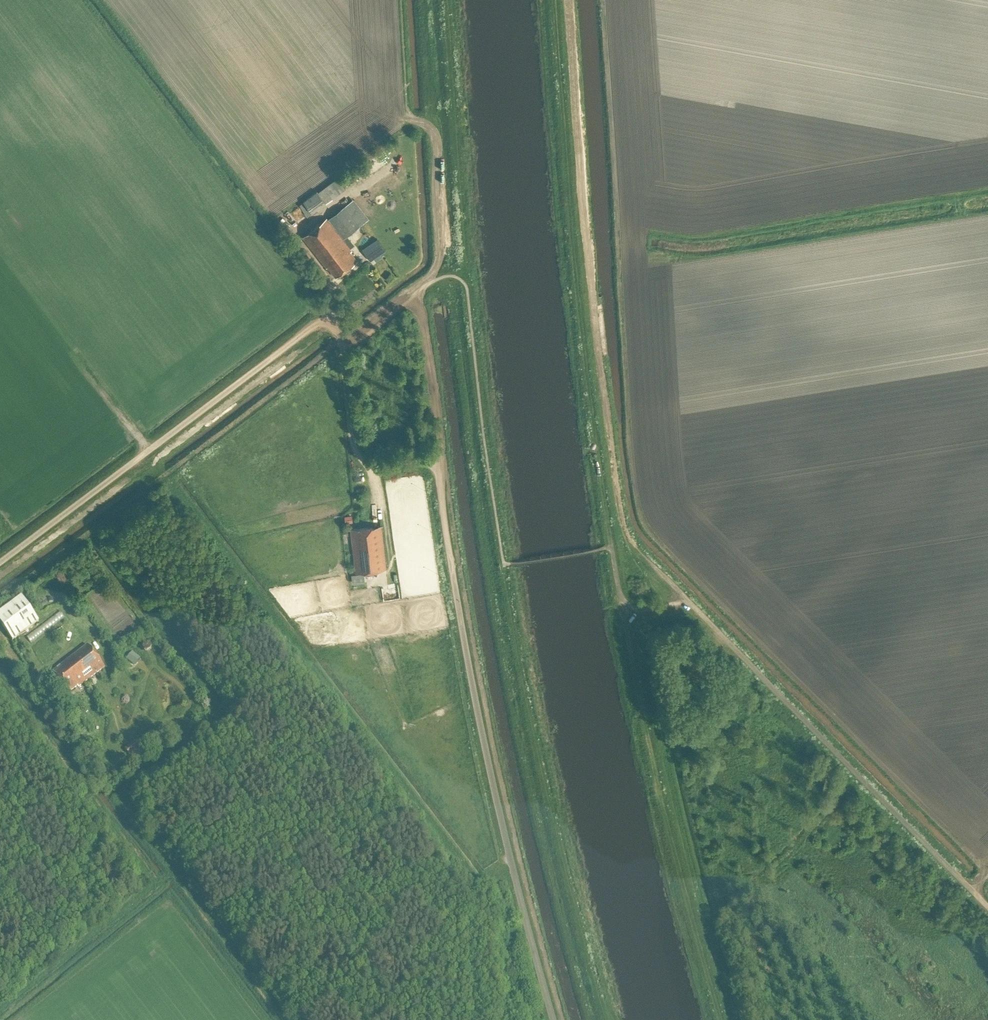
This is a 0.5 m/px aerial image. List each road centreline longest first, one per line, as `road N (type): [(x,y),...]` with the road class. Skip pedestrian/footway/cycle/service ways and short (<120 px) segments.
road 1 (unclassified): [(550,1019),(473,699),(436,461)]
road 2 (track): [(610,547),(553,0)]
road 3 (unclassified): [(987,905),(632,543)]
road 4 (unclassified): [(0,562),(330,315),(342,346)]
road 5 (track): [(436,461),(359,461),(342,346)]

